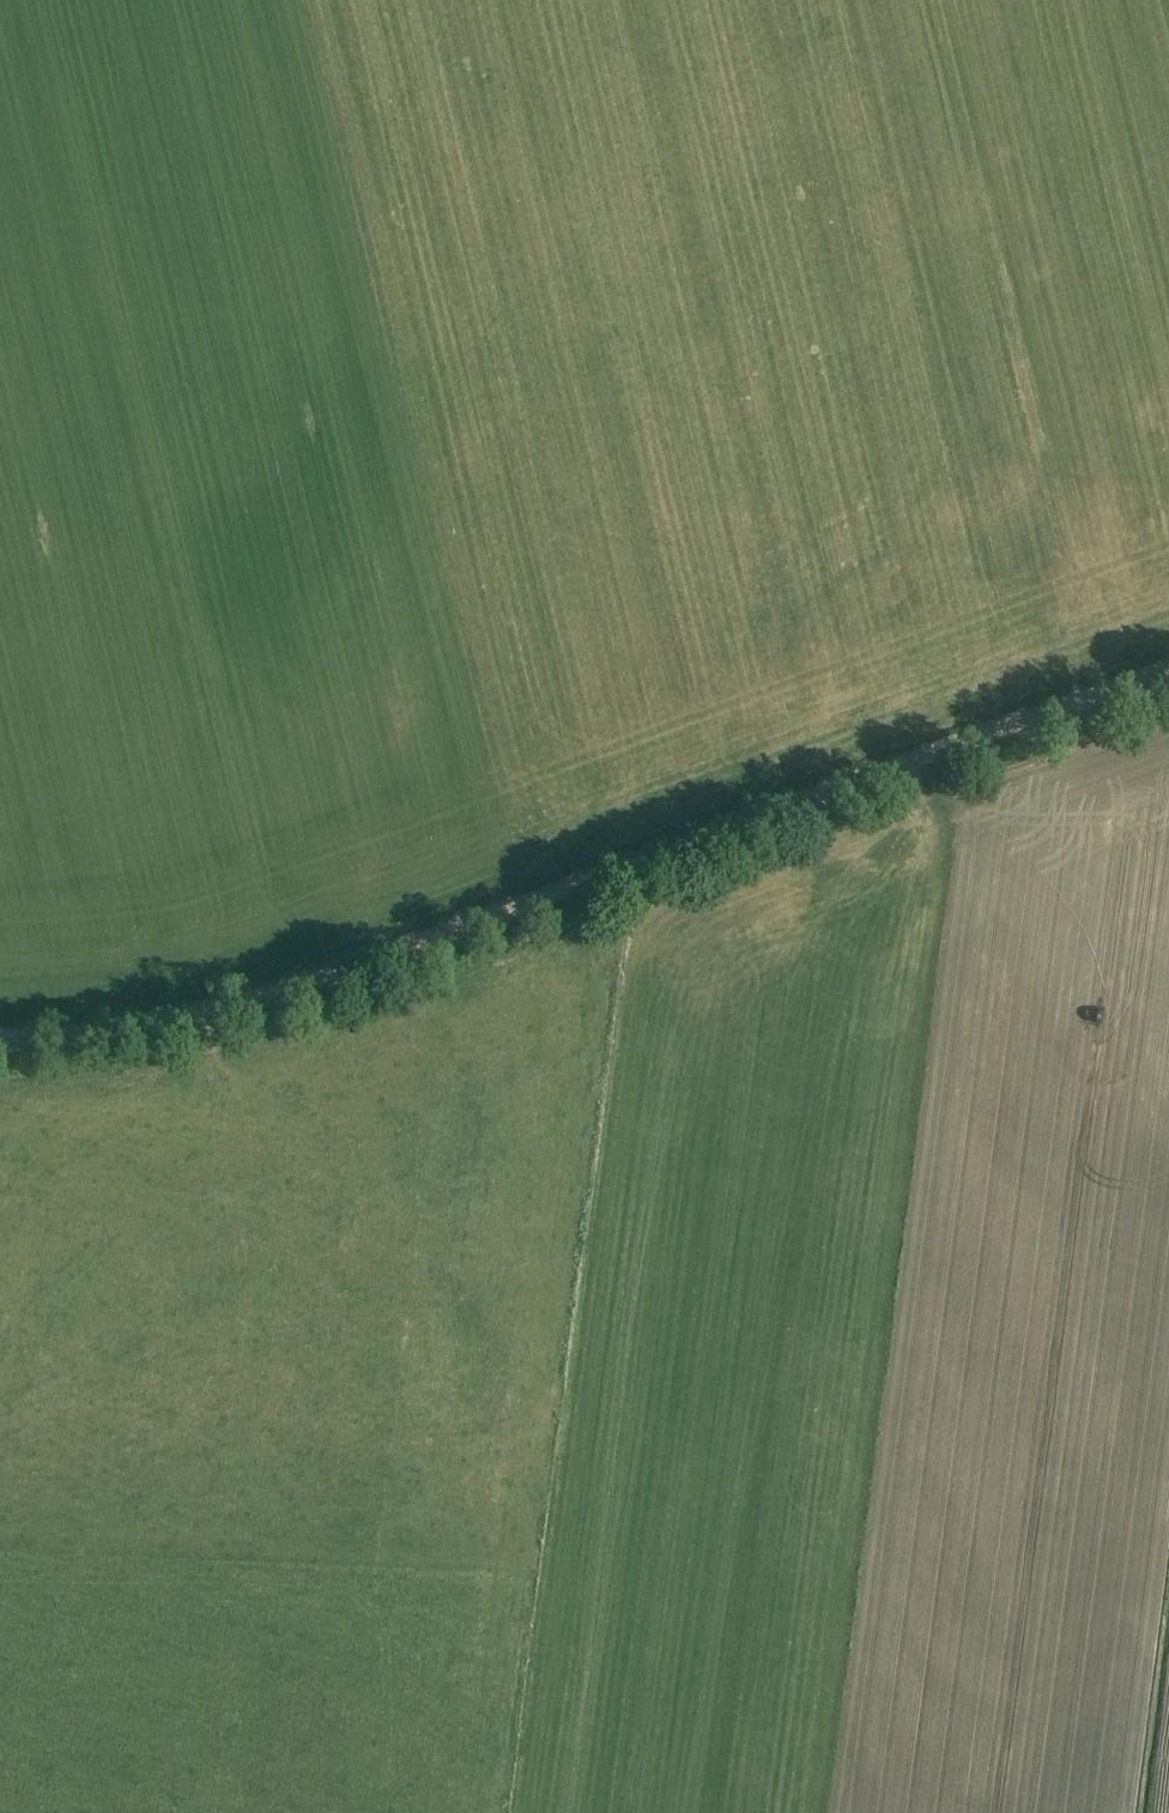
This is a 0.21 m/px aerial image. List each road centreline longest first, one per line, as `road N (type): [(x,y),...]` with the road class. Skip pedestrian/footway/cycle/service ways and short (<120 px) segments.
road 1 (track): [(0,1038),(114,1035),(290,995),(1168,673)]

